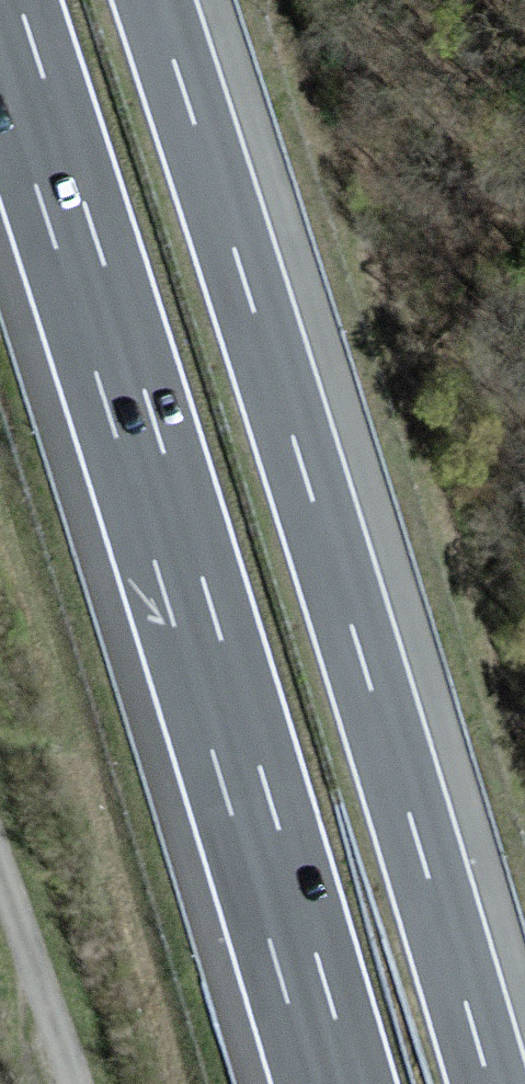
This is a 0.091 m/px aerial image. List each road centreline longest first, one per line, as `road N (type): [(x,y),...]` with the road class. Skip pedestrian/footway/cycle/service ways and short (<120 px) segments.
road 1 (motorway): [(490,1083),(155,0)]
road 2 (motorway): [(0,12),(181,573),(332,1083)]

